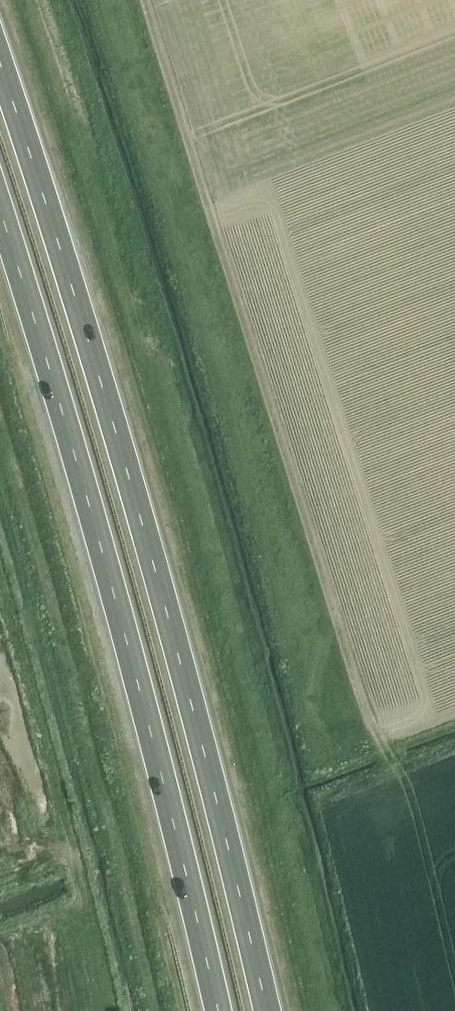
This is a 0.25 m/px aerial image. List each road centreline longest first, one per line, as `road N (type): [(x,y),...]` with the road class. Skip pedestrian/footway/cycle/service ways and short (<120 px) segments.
road 1 (trunk): [(267,1010),(146,532),(72,280),(0,71)]
road 2 (trunk): [(0,207),(105,552),(219,1010)]

